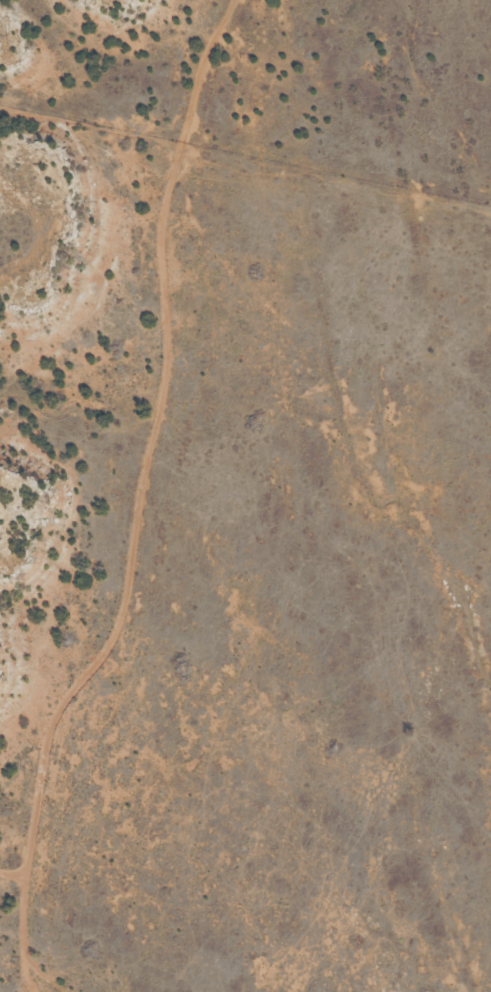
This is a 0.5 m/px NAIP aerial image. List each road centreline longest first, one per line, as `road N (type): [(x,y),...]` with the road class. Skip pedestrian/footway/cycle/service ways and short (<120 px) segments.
road 1 (track): [(230,0),(162,241),(165,386),(106,652),(48,721),(22,887),(36,991)]

